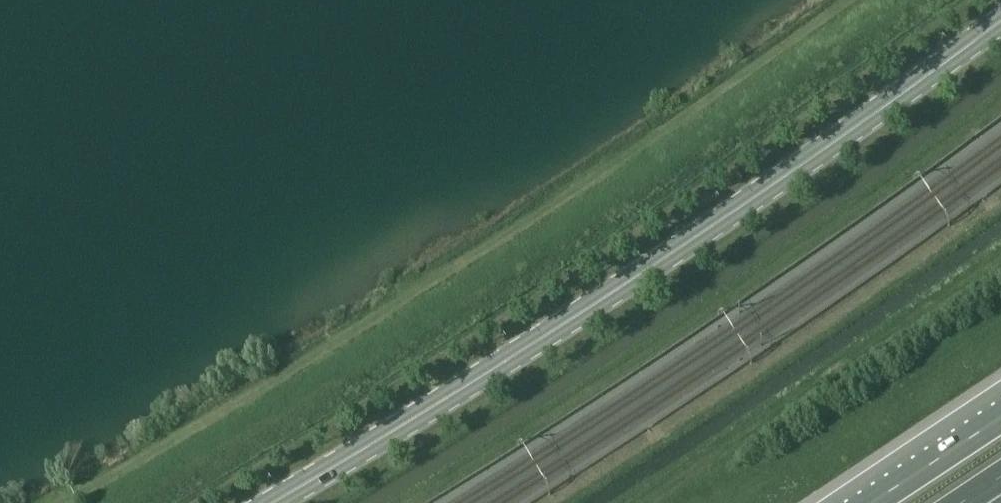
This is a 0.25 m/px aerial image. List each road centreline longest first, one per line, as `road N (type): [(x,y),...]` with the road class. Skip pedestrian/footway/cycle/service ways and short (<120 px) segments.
road 1 (secondary): [(281,502),(657,266),(1000,24)]
road 2 (motorway): [(1000,418),(873,502)]

